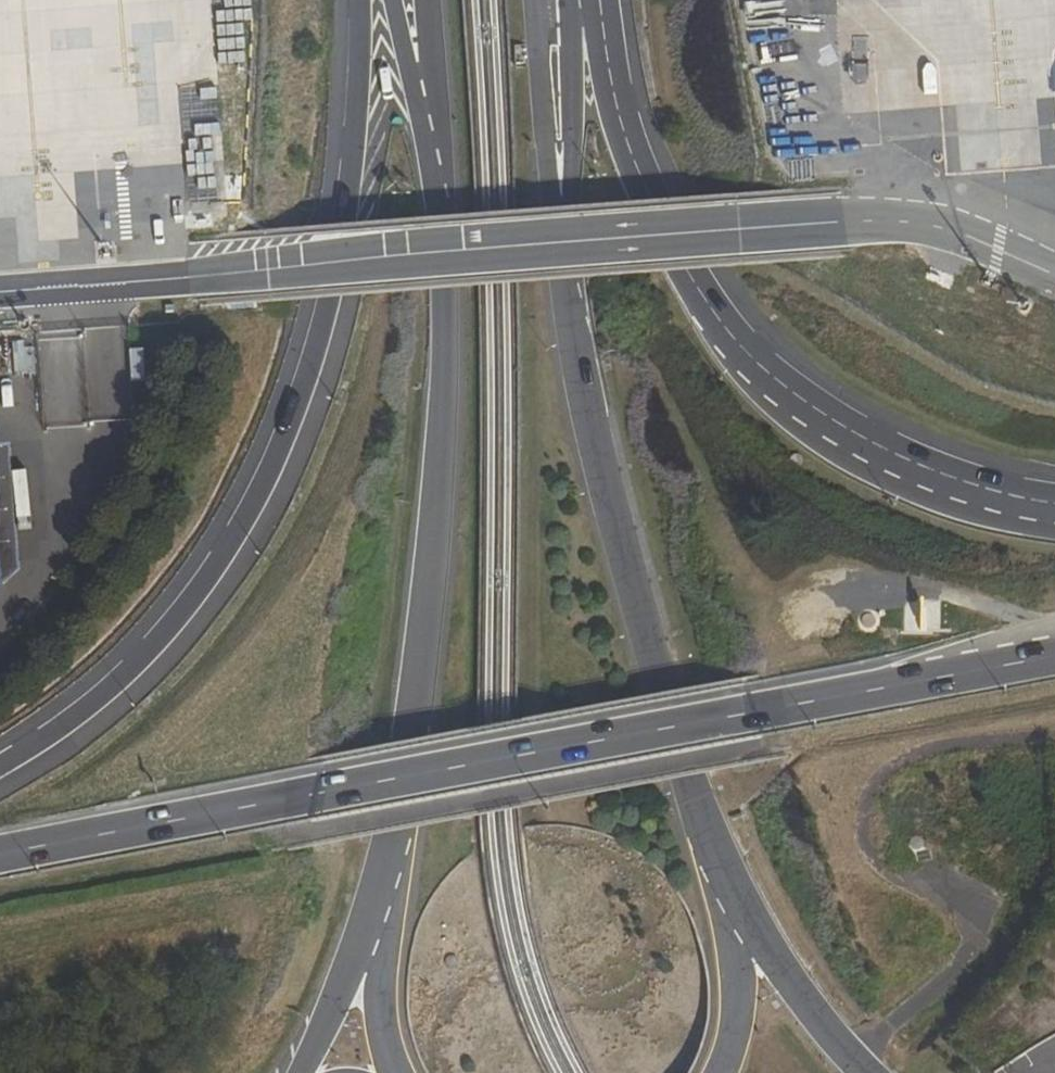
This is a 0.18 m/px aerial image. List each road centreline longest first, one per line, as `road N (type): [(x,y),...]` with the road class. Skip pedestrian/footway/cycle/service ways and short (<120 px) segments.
road 1 (primary): [(1054,660),(0,853)]
road 2 (secondary): [(393,0),(440,173),(449,382),(417,695),(376,902)]
road 3 (secondary): [(355,0),(330,299),(274,480),(227,571),(150,666),(59,731),(0,762)]
road 4 (secondary): [(725,879),(598,471),(571,197),(582,137),(584,13)]
road 5 (secondary): [(1025,498),(969,482),(897,445),(839,408),(736,316),(657,186),(584,13)]
road 6 (track): [(0,1007),(229,951)]
road 7 (secondary): [(857,1072),(769,957),(725,879)]
road 8 (secondary): [(727,1072),(740,992),(725,879)]
road 9 (secondary): [(376,902),(300,1072)]
road 10 (secondary): [(376,902),(382,1018),(395,1072)]

